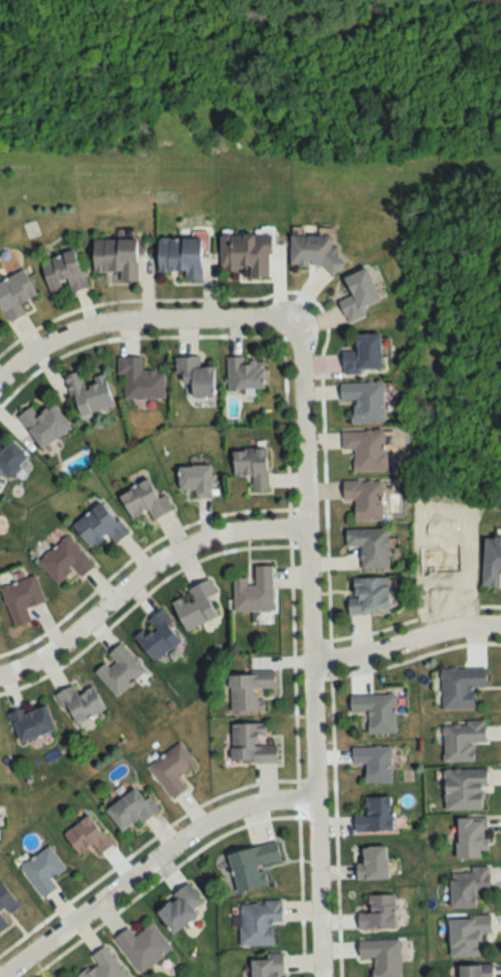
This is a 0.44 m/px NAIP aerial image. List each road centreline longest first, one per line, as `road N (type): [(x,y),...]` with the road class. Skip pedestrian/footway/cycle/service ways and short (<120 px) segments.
road 1 (residential): [(319,976),(300,342),(290,328)]
road 2 (residential): [(314,801),(262,804),(191,834),(4,976)]
road 3 (residential): [(0,676),(35,664),(179,553),(229,534),(307,528)]
road 4 (residential): [(290,328),(117,321),(73,331),(0,380)]
road 5 (residential): [(309,663),(360,657),(433,632),(500,630)]

